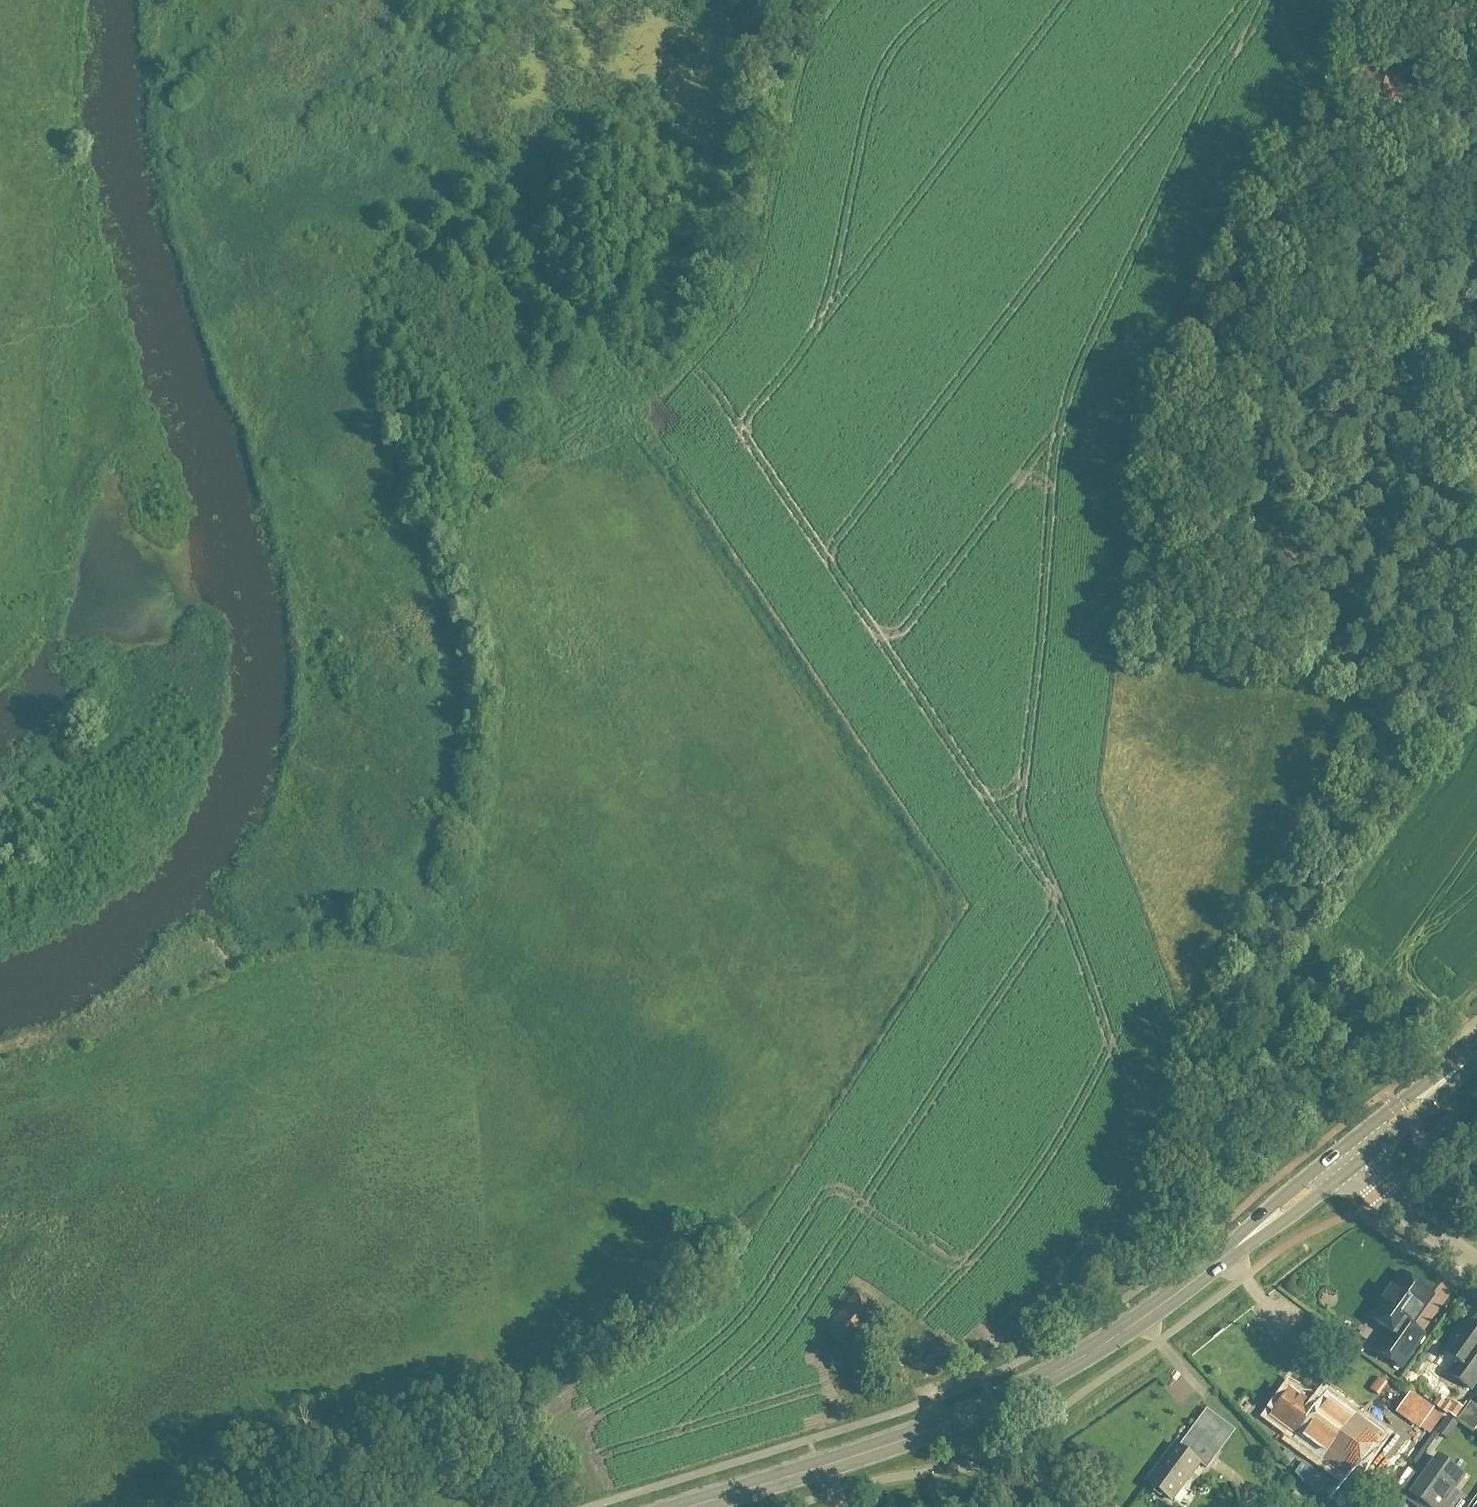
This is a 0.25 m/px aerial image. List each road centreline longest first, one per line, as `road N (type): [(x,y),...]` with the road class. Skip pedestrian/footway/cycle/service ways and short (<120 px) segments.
road 1 (secondary): [(690,1506),(962,1418),(1087,1357),(1358,1153)]
road 2 (residential): [(1476,1258),(1383,1188),(1358,1153)]
road 3 (secondary): [(1358,1153),(1476,1056)]

